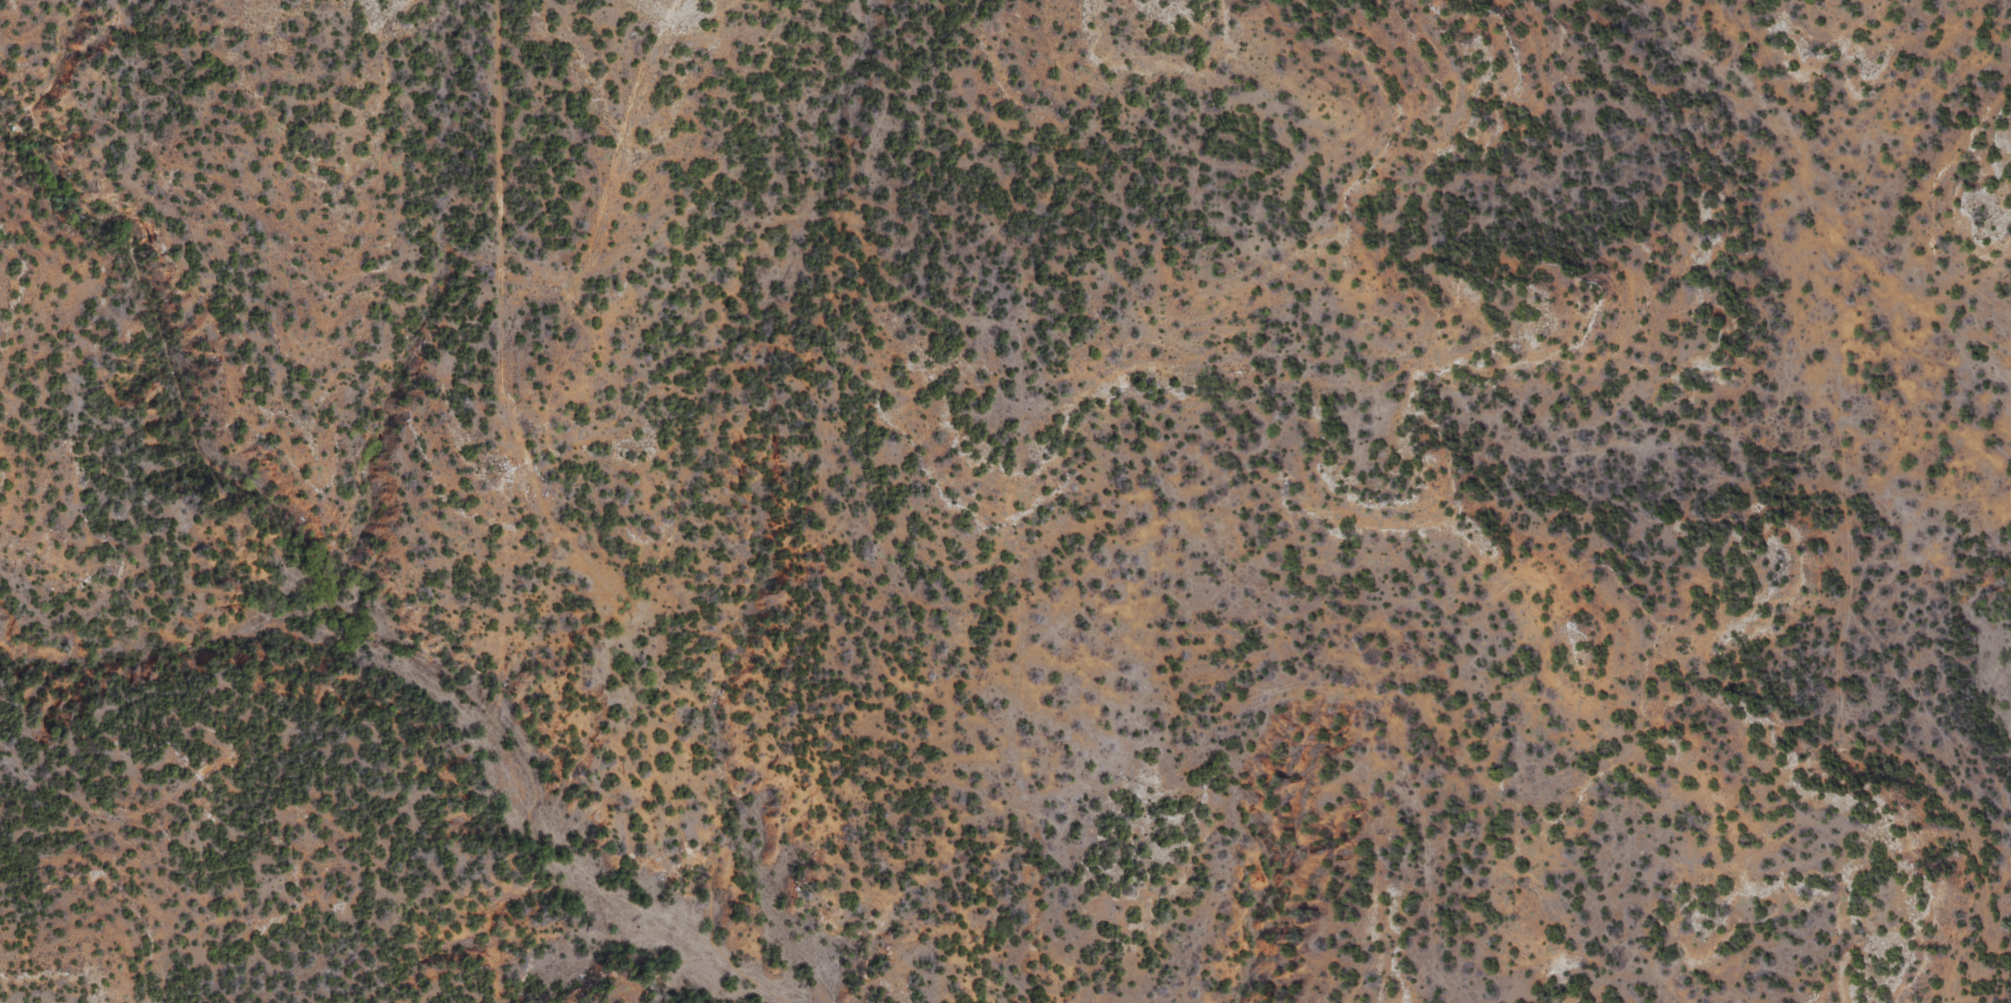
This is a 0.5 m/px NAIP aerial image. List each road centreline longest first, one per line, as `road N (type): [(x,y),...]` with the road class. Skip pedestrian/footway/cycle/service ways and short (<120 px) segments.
road 1 (residential): [(2010,369),(1959,293),(1959,190),(2010,74)]

